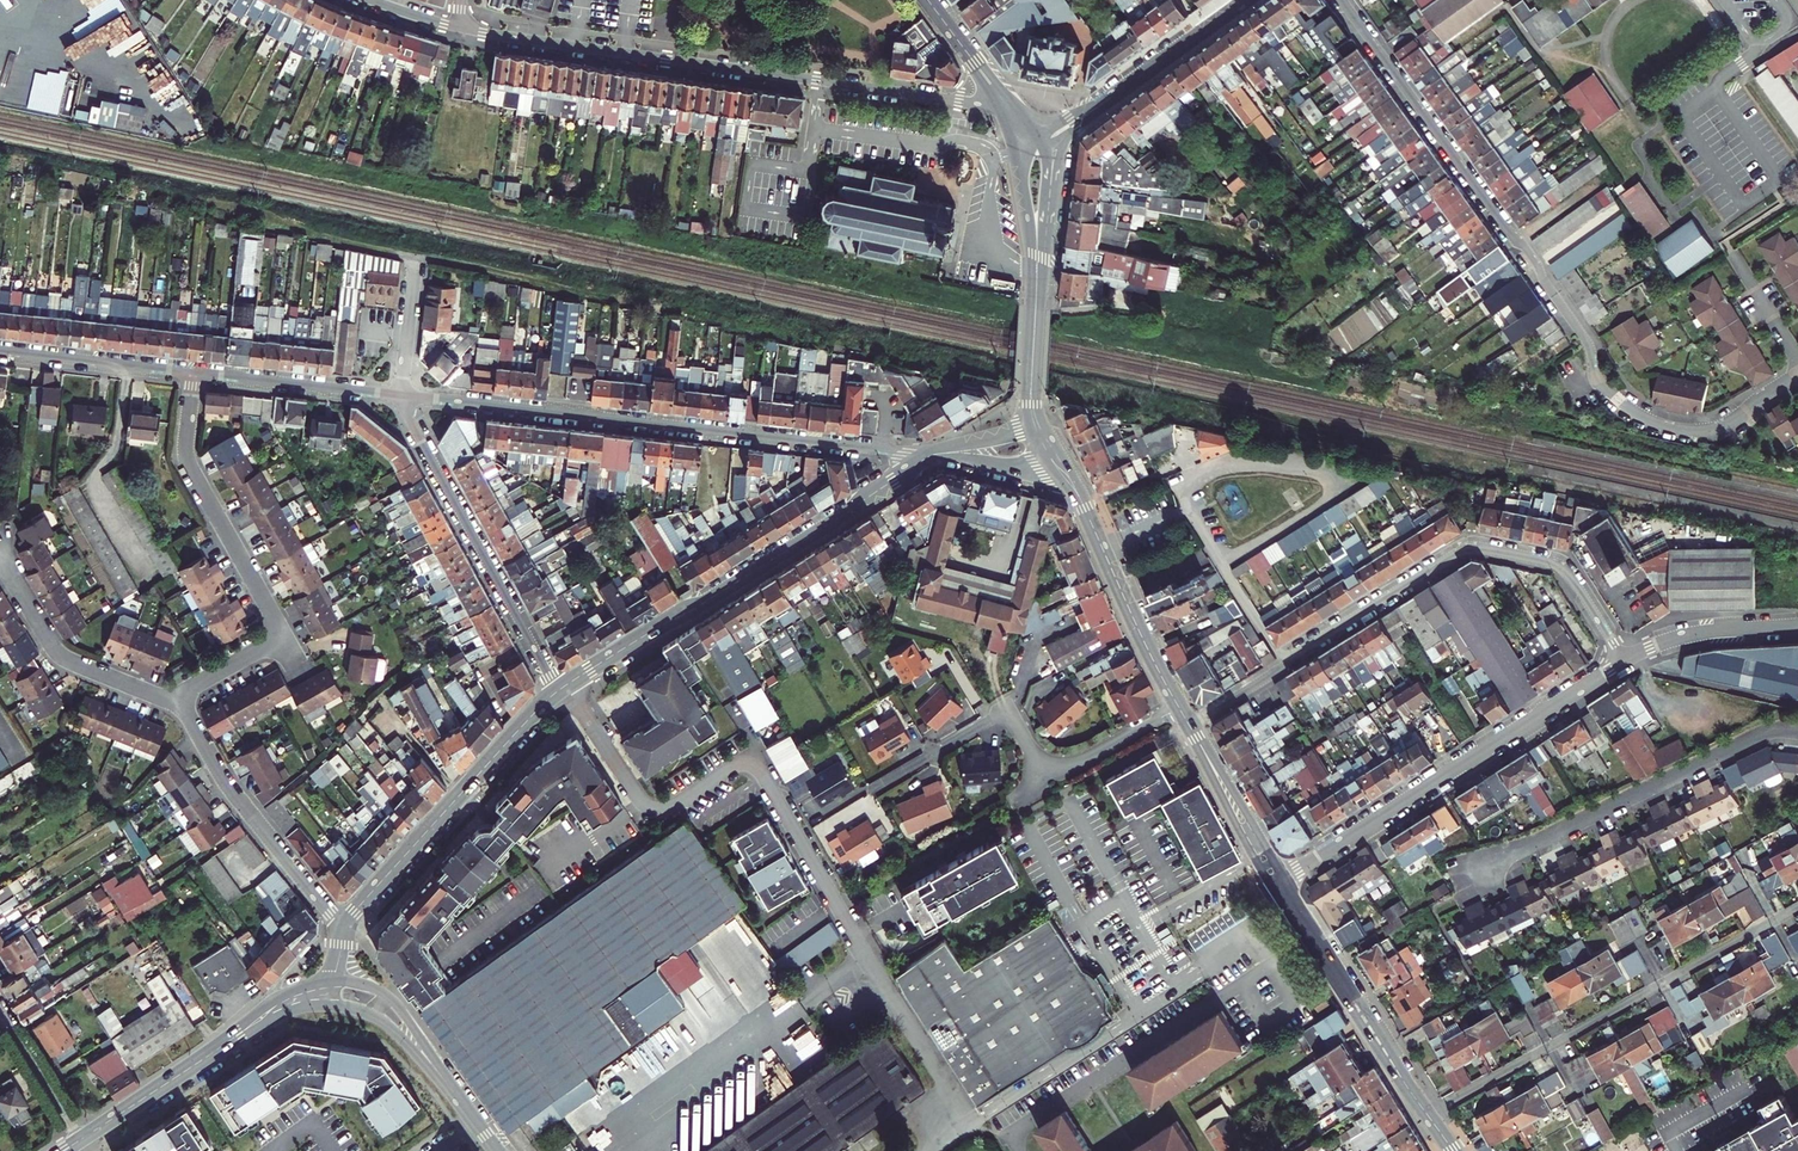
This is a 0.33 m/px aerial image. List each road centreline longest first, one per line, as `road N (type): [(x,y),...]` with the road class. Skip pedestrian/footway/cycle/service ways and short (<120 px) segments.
road 1 (residential): [(1342,0),(1530,255),(1587,342),(1596,379),(1631,412),(1672,430),(1718,430),(1797,375)]
road 2 (residential): [(1005,104),(453,26)]
road 3 (residential): [(1189,725),(1476,547),(1563,568),(1626,660)]
road 4 (residential): [(934,454),(400,395)]
road 5 (residential): [(566,686),(650,804),(682,799),(735,765),(760,771),(849,926)]
road 6 (residential): [(934,454),(566,686)]
road 7 (residential): [(815,818),(996,717),(1015,725),(1037,758),(1063,765),(1179,707)]
road 8 (residential): [(1428,1114),(1797,906)]
road 9 (residential): [(1279,883),(1626,660)]
road 10 (residential): [(1482,863),(1756,737),(1797,731)]
road 11 (residential): [(400,395),(558,692)]
road 12 (residential): [(558,692),(345,929)]
road 13 (residential): [(284,635),(189,465),(193,372)]
road 14 (residential): [(345,929),(230,787),(178,705)]
road 15 (secondary): [(1179,707),(1054,462)]
road 16 (secondary): [(1428,1114),(1279,883)]
road 17 (secondary): [(1041,144),(1246,0)]
road 18 (residential): [(178,705),(58,653),(0,559)]
road 19 (residential): [(400,395),(193,372)]
road 20 (residential): [(193,372),(0,350)]
road 21 (tertiary): [(464,1107),(391,999),(333,980)]
road 22 (secondary): [(1279,883),(1189,725)]
road 23 (residential): [(1626,660),(1687,636),(1797,626)]
road 24 (tertiary): [(331,1004),(385,1022),(464,1107)]
road 25 (tertiary): [(333,980),(271,1002),(193,1066)]
road 26 (tertiary): [(193,1066),(286,1014),(331,1004)]
road 27 (secondary): [(1037,293),(1049,174),(1041,144)]
road 28 (residential): [(2,1014),(82,1139)]
road 29 (secondary): [(1015,152),(1037,293)]
road 30 (secondary): [(1035,426),(1037,293)]
road 31 (tertiary): [(193,1066),(82,1139)]
road 32 (residential): [(400,395),(413,265)]
road 33 (tertiary): [(1005,104),(928,0)]
road 34 (residential): [(178,705),(193,684),(284,635)]
road 35 (tertiary): [(934,454),(1015,467),(1054,462)]

